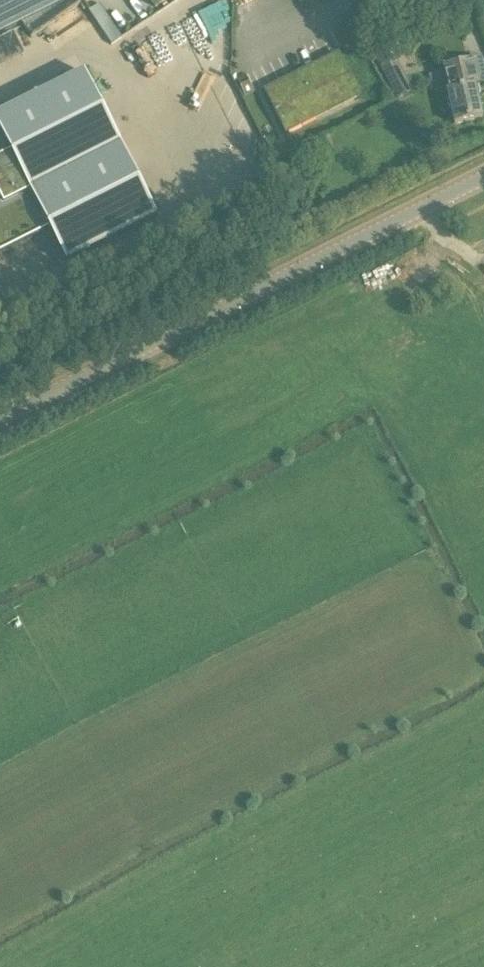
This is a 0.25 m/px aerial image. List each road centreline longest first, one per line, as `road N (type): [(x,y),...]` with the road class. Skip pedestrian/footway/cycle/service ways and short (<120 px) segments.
road 1 (secondary): [(0,420),(483,177)]

